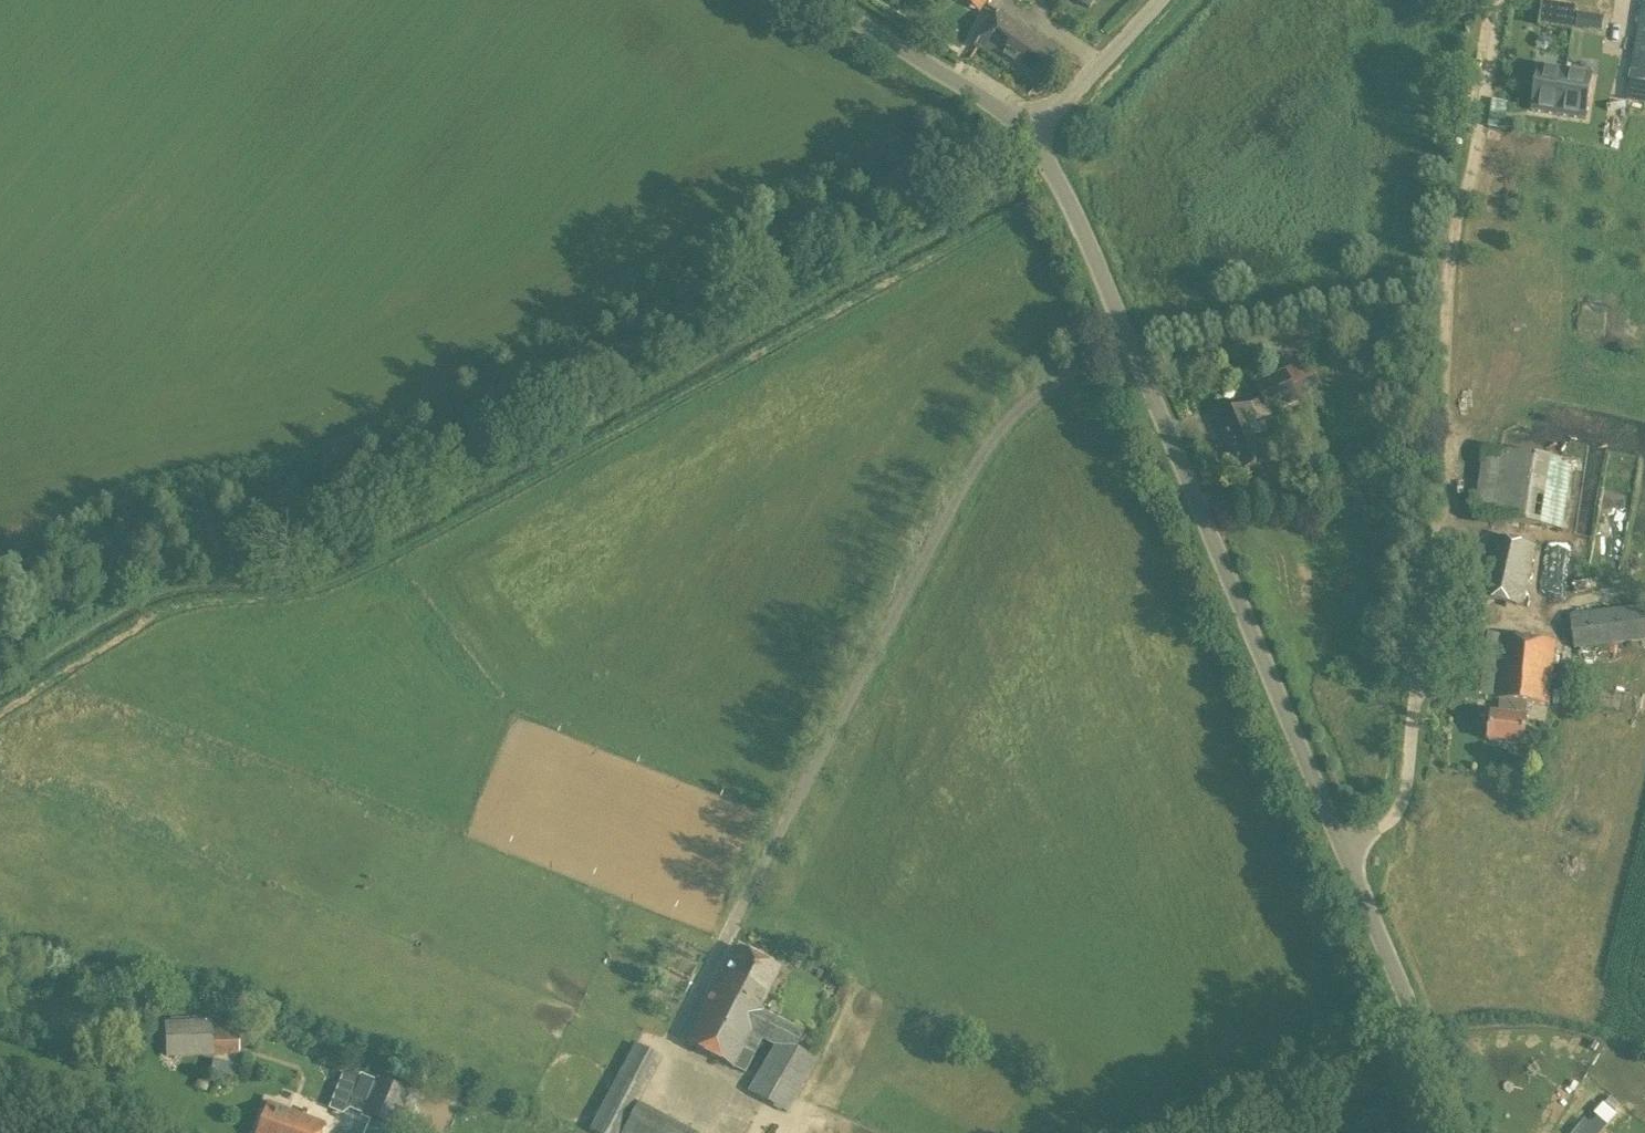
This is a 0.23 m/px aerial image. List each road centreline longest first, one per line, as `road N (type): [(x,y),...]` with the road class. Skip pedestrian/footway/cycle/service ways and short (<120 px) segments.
road 1 (unclassified): [(1350,850),(1033,129)]
road 2 (track): [(1432,546),(1463,190)]
road 3 (unclassified): [(1350,850),(1405,795),(1432,546)]
road 4 (unclassified): [(1464,1132),(1350,850)]
road 5 (unclassified): [(1033,129),(998,97),(834,0)]
road 6 (unclassified): [(1463,190),(1498,0)]
road 7 (unclassified): [(1033,129),(1152,0)]
road 8 (unclassified): [(0,1081),(139,1132)]

